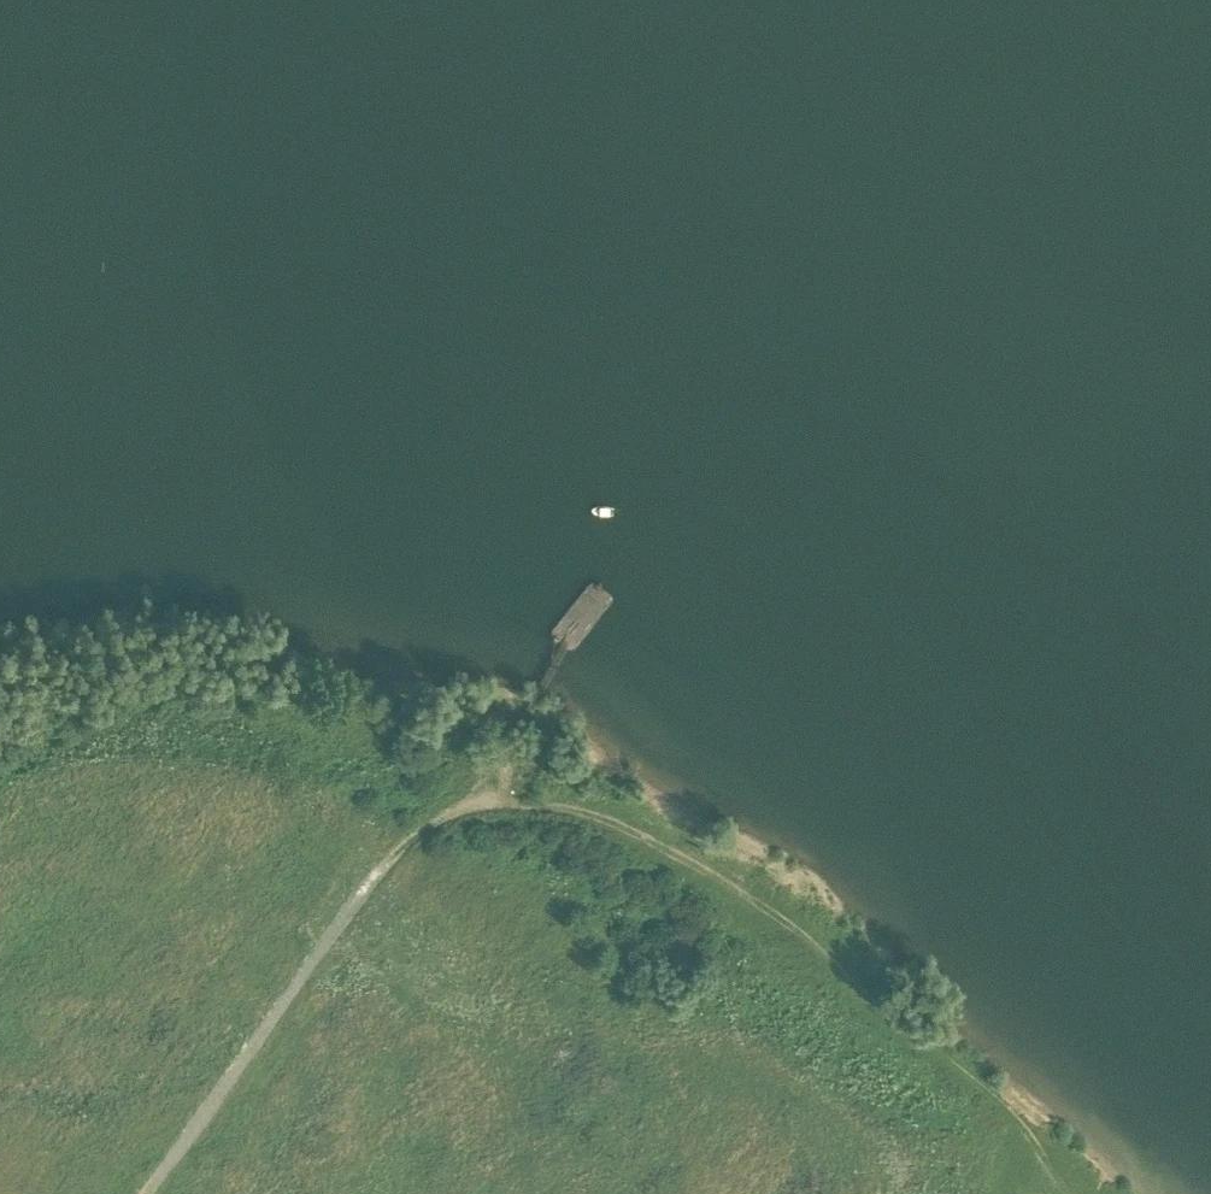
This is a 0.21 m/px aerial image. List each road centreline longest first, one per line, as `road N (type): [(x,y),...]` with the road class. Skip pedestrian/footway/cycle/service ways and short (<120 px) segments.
road 1 (track): [(143,1193),(391,858)]

